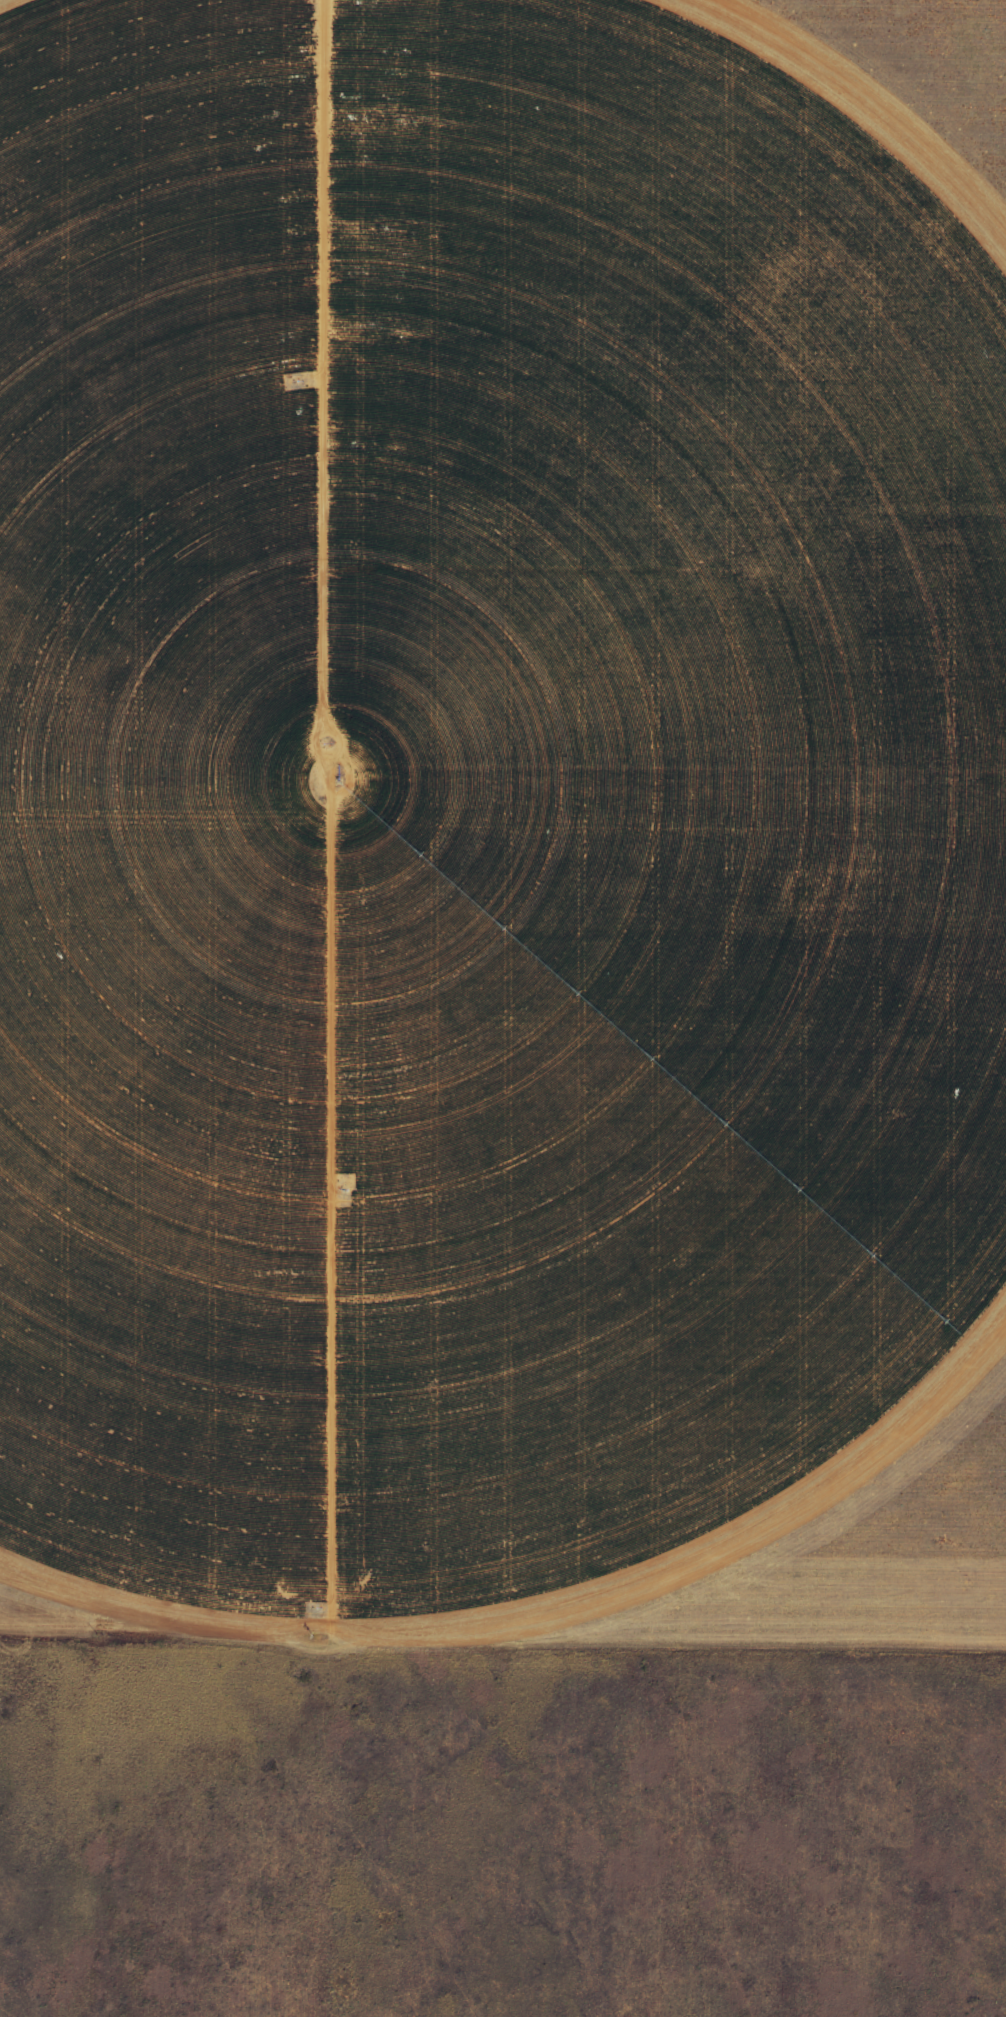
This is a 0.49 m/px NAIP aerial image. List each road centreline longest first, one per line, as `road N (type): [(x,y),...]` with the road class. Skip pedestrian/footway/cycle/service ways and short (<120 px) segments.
road 1 (residential): [(0,1640),(1005,1653)]

